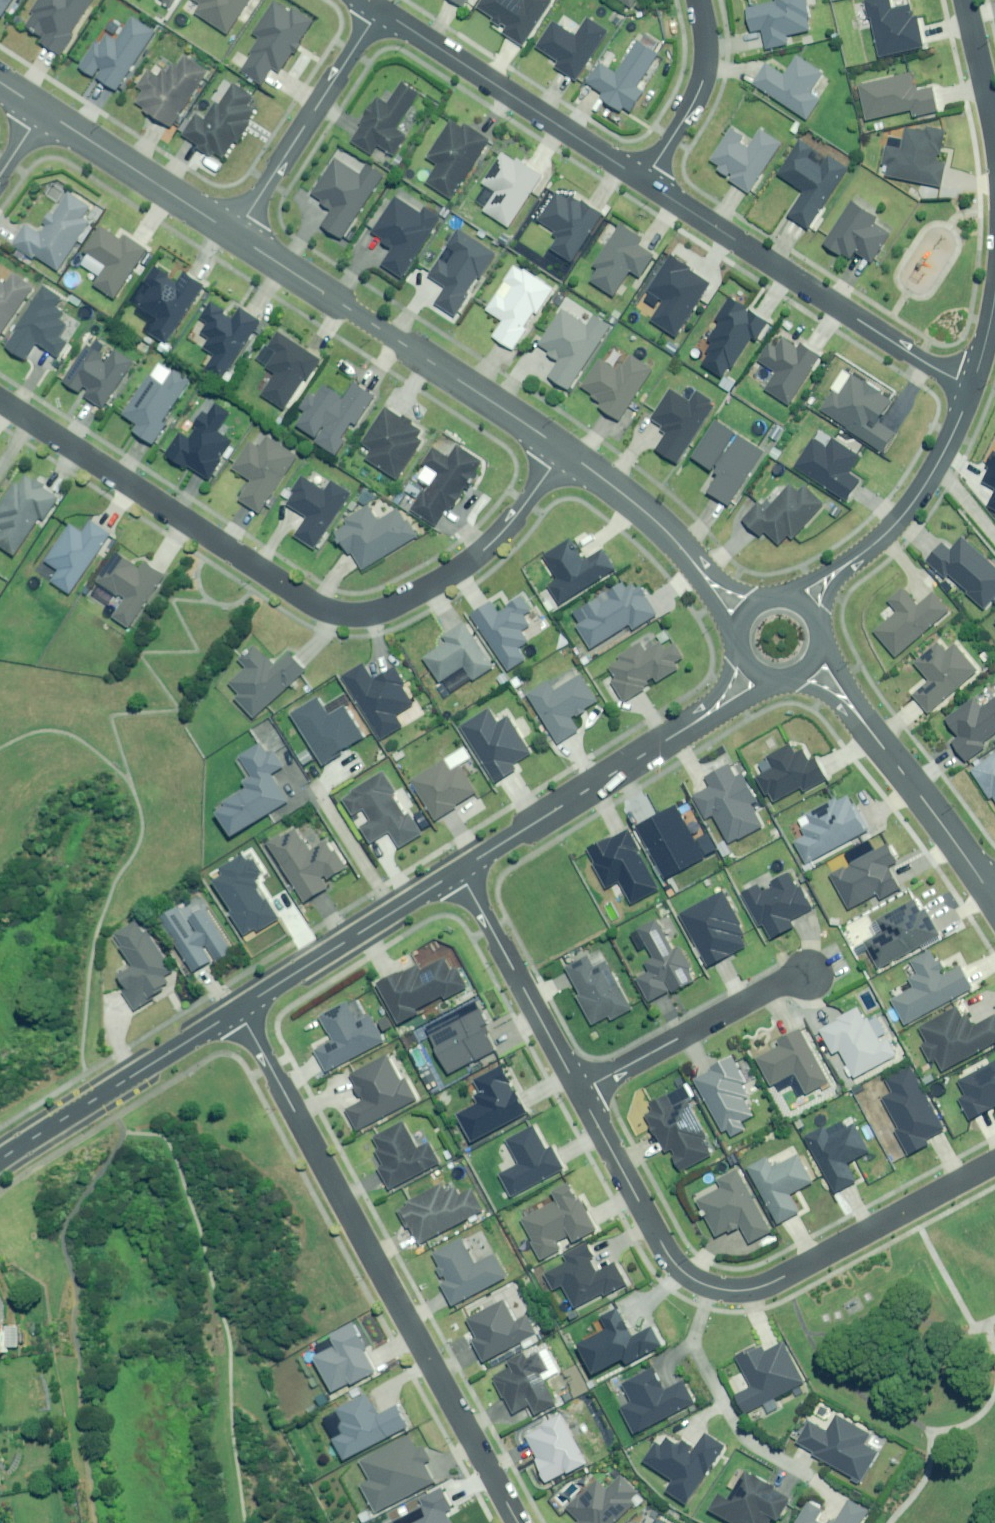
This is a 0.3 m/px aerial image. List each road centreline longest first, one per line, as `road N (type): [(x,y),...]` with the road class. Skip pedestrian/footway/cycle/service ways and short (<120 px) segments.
road 1 (residential): [(0,401),(316,603),(355,615),(397,603),(461,566),(502,532),(562,449)]
road 2 (residential): [(237,1009),(517,1522)]
road 3 (residential): [(578,1091),(673,1262),(721,1289),(778,1278),(994,1161)]
road 4 (tertiary): [(562,449),(233,234)]
road 5 (residential): [(645,182),(972,386)]
road 6 (residential): [(378,8),(645,182)]
road 7 (tertiary): [(458,870),(703,713)]
road 8 (tertiary): [(0,1161),(237,1009)]
road 9 (residential): [(378,8),(233,234)]
road 10 (tertiary): [(237,1009),(458,870)]
road 11 (residential): [(578,1091),(805,972)]
road 12 (residential): [(458,870),(578,1091)]
road 13 (tertiary): [(852,707),(994,901)]
road 14 (tertiary): [(233,234),(44,110)]
road 15 (residential): [(860,554),(913,503),(972,386)]
road 16 (residential): [(697,0),(702,80),(645,182)]
road 17 (tertiary): [(700,569),(659,518),(562,449)]
road 18 (residential): [(994,136),(965,0)]

